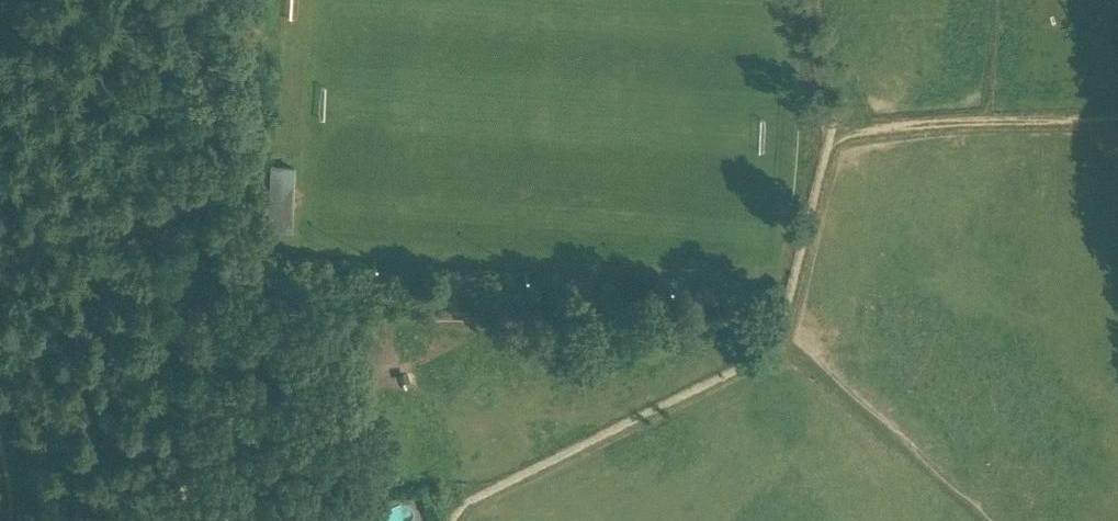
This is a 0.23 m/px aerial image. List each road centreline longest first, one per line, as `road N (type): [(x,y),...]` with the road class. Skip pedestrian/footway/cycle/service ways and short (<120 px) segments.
road 1 (track): [(191,520),(184,469),(187,294),(201,224),(209,0)]

